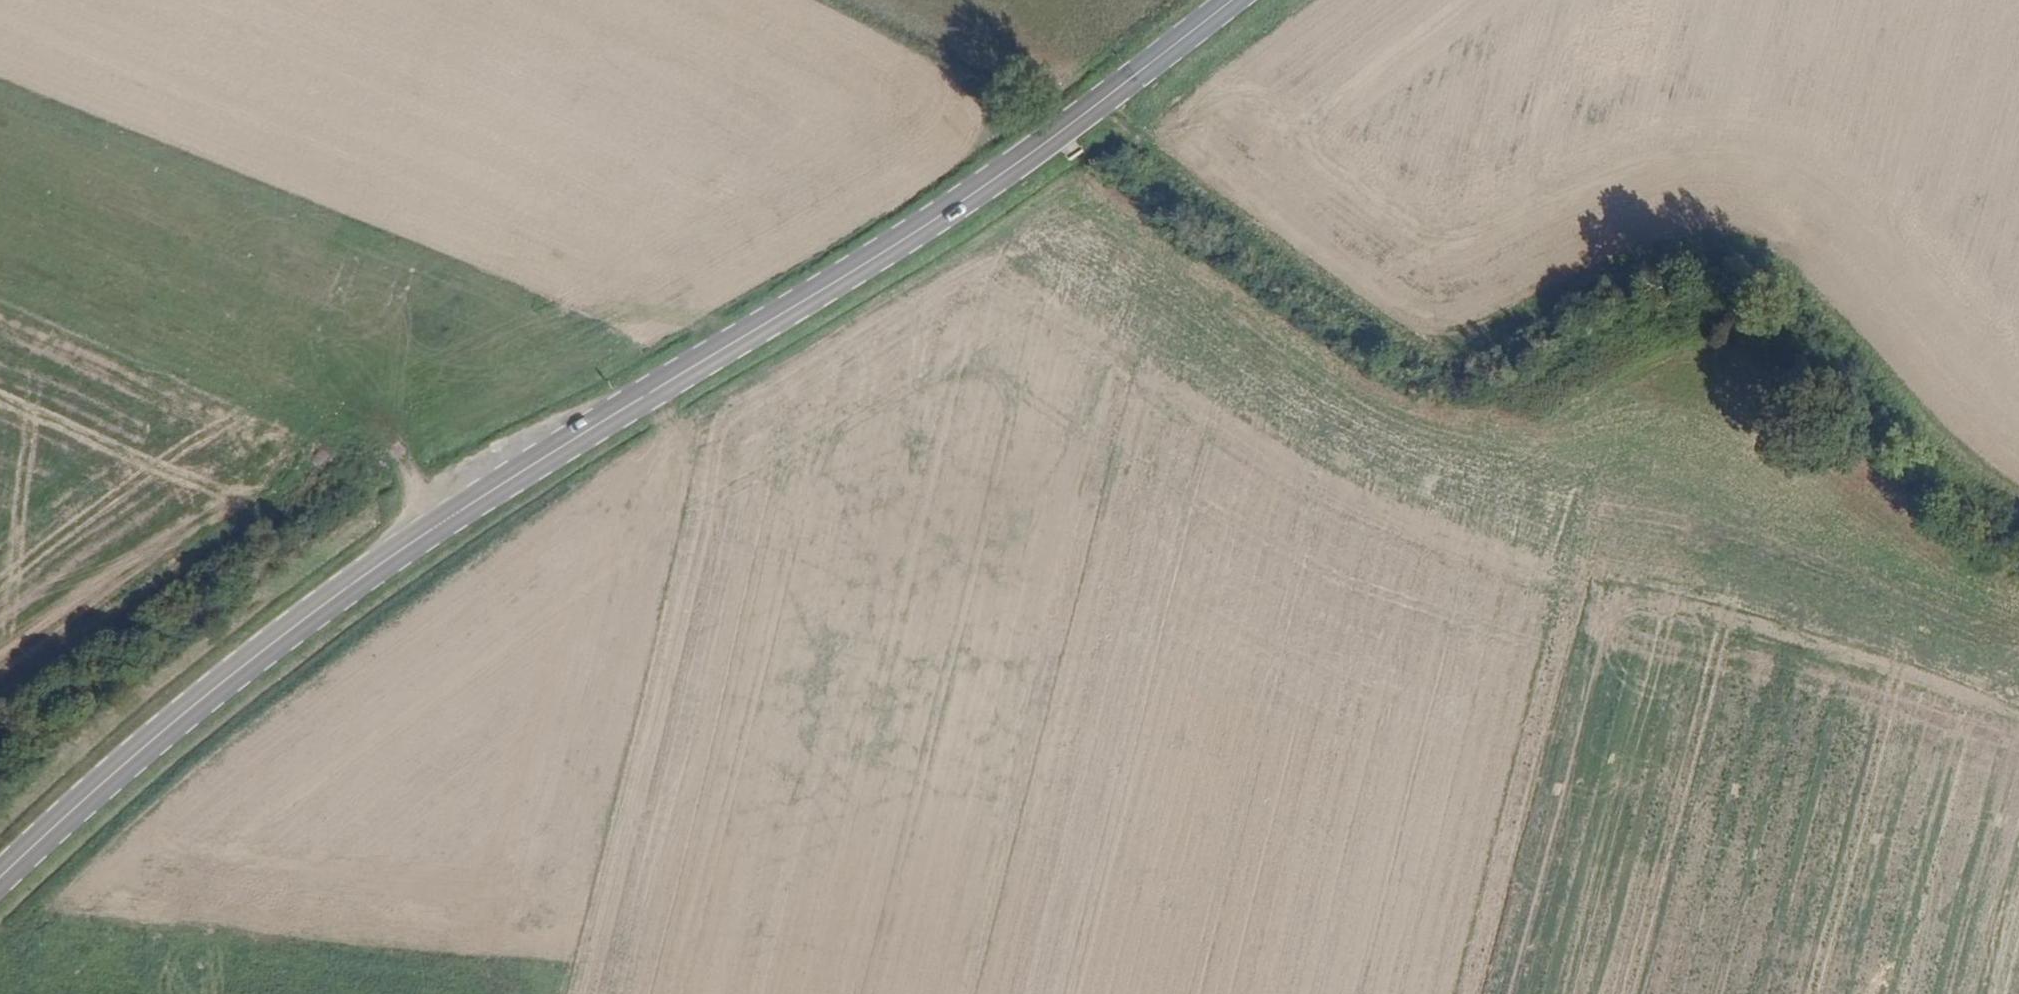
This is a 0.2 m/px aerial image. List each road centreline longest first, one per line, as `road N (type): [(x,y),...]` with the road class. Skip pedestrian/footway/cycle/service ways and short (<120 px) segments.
road 1 (primary): [(1235,0),(919,232),(372,571),(213,689),(0,878)]

